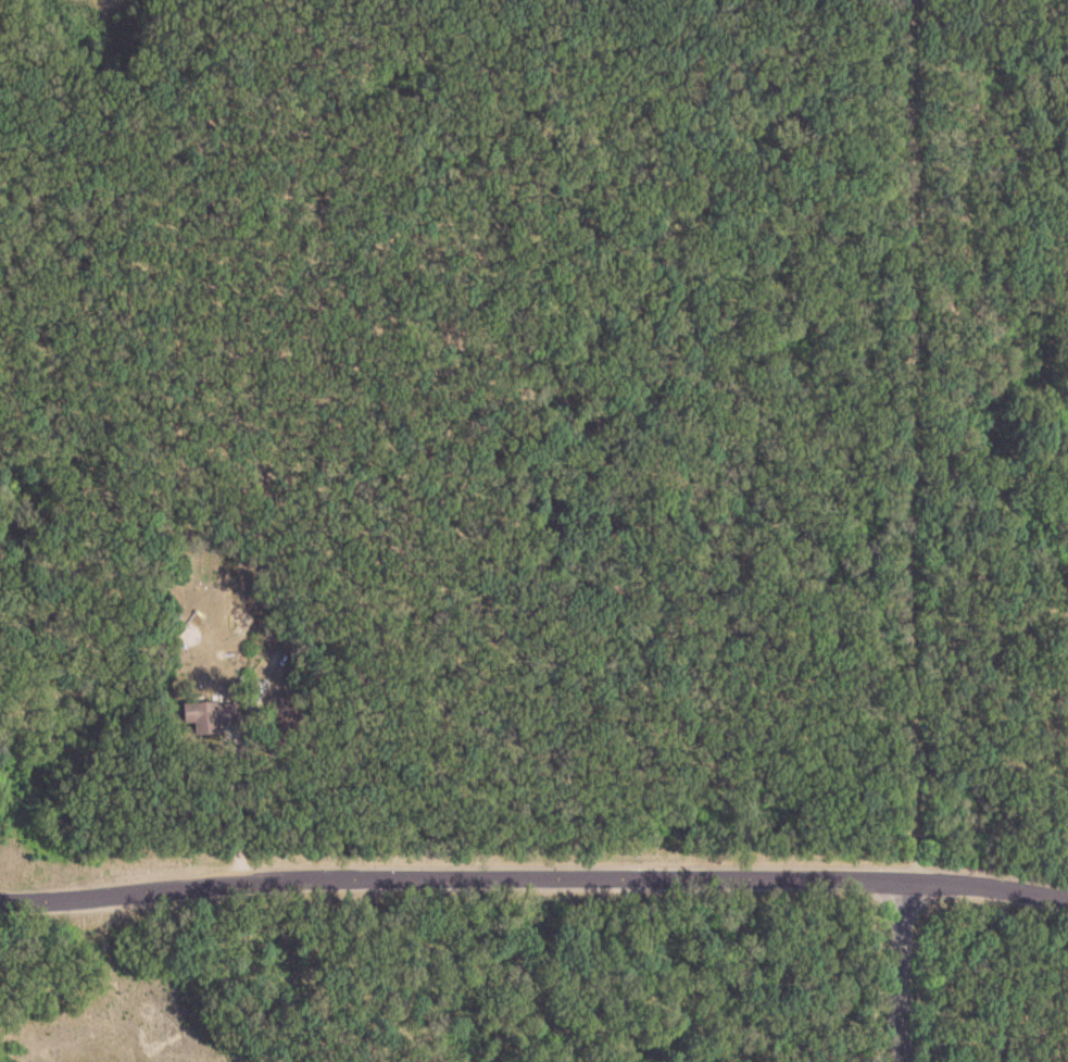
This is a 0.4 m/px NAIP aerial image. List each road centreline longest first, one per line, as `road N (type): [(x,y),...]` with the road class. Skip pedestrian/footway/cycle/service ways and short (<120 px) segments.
road 1 (residential): [(0,902),(341,875),(903,879),(1067,900)]
road 2 (residential): [(903,879),(899,1061)]

